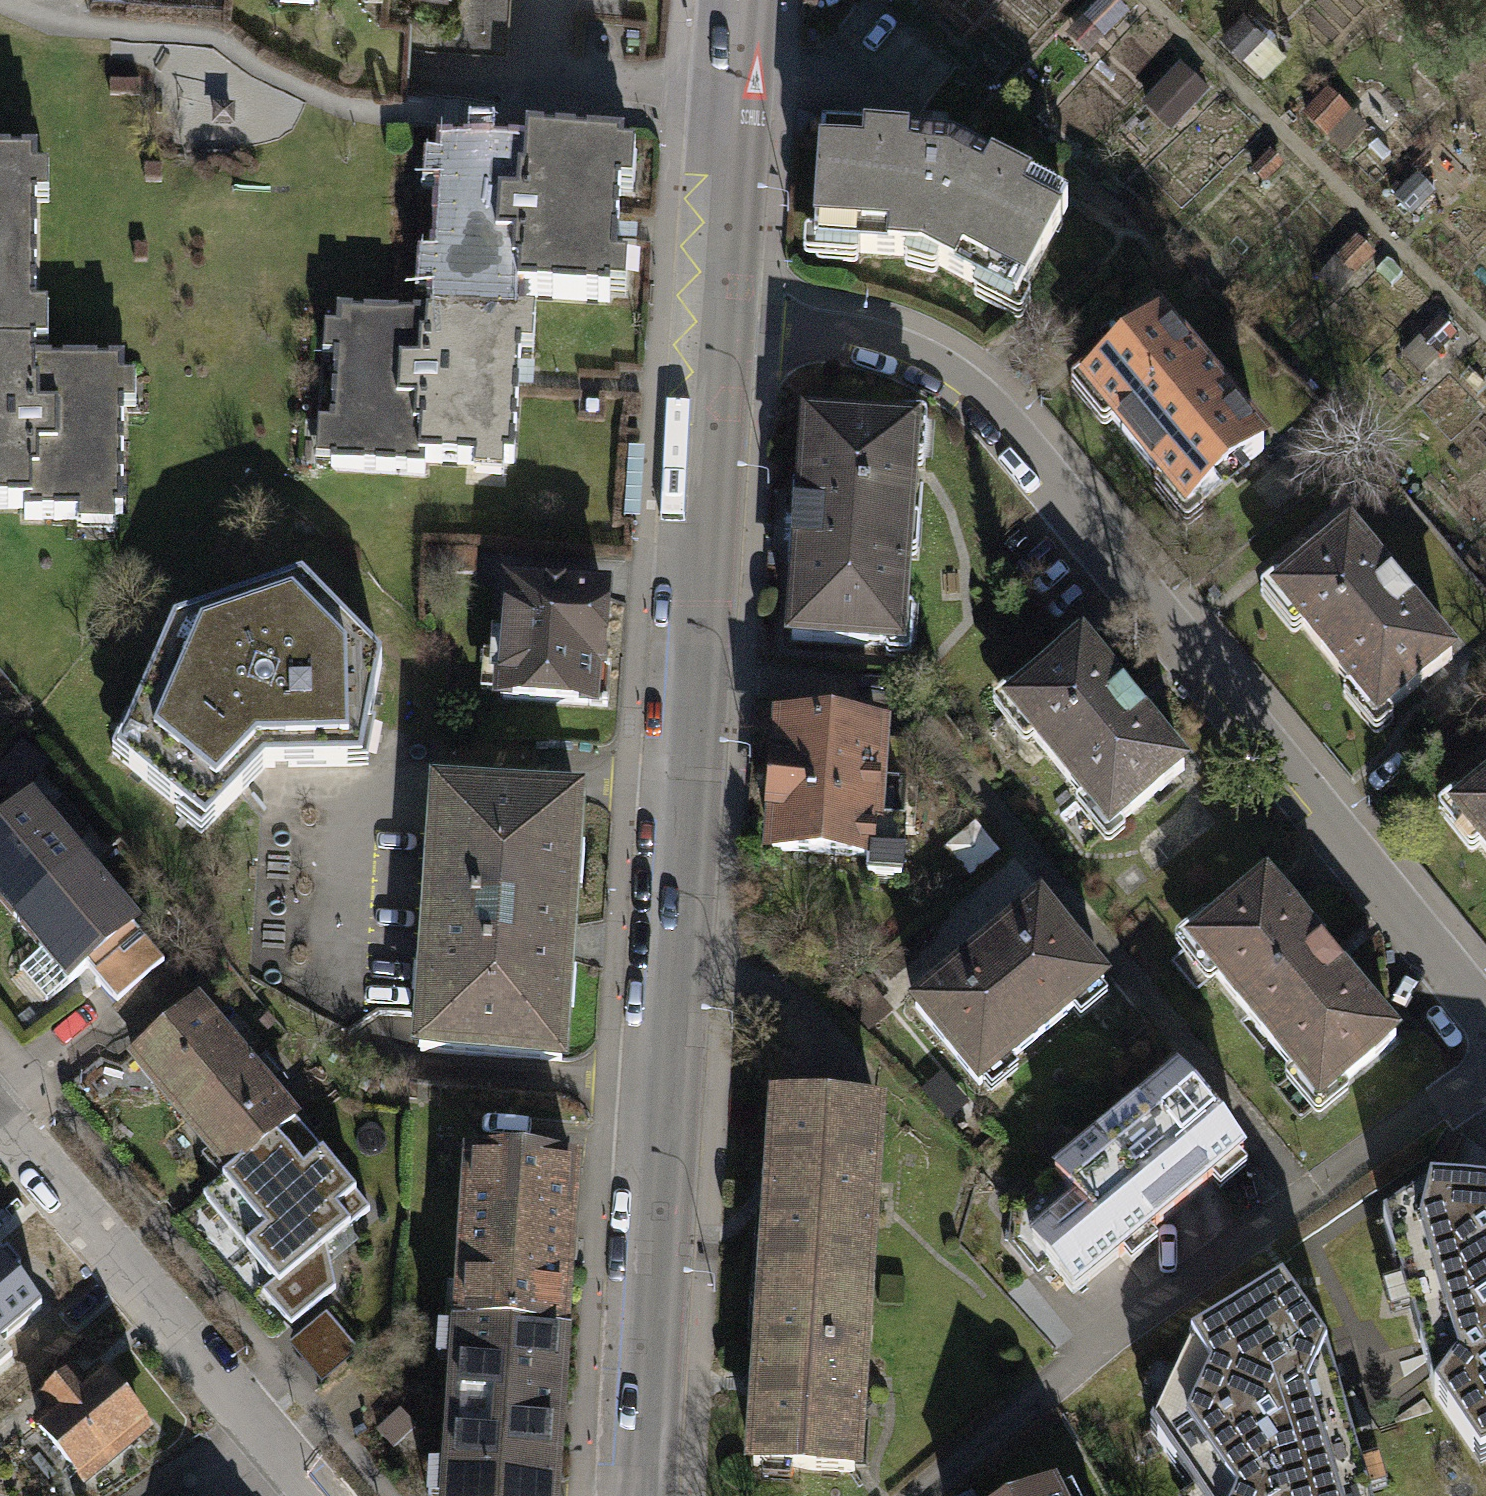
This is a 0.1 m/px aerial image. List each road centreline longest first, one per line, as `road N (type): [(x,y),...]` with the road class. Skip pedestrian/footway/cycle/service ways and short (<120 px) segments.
road 1 (tertiary): [(640,1495),(714,317)]
road 2 (residential): [(1485,1025),(1140,575),(991,402),(922,348),(852,327),(714,317)]
road 3 (residential): [(311,1495),(0,1125)]
road 4 (tertiary): [(714,317),(736,0)]

